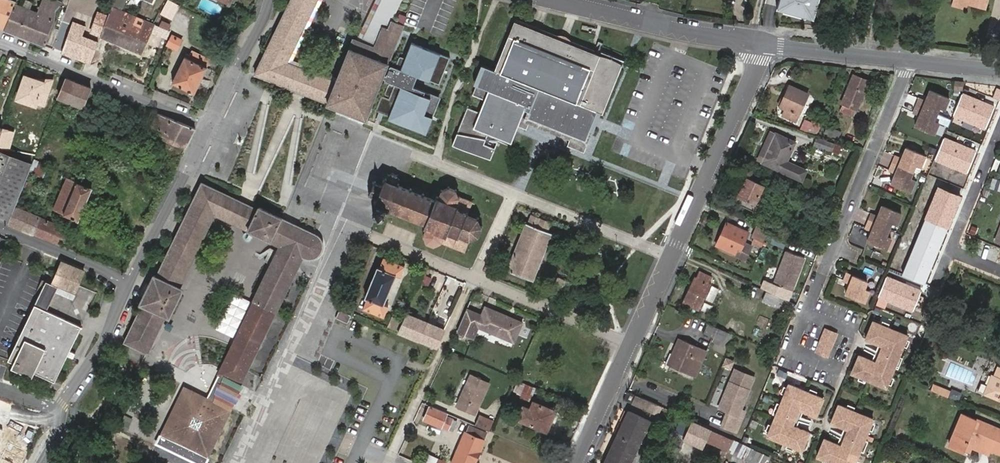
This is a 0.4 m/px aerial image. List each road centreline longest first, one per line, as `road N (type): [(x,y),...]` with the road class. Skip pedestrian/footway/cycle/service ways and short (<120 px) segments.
road 1 (residential): [(764,45),(576,462)]
road 2 (residential): [(909,60),(809,308)]
road 3 (residential): [(0,36),(215,125)]
road 4 (residential): [(555,0),(764,45)]
road 5 (residential): [(128,282),(215,125)]
road 6 (residential): [(809,308),(791,354),(837,372),(856,326)]
road 7 (residential): [(909,60),(764,45)]
road 8 (residential): [(61,409),(107,341),(128,282)]
road 9 (residential): [(128,282),(0,230)]
road 10 (residential): [(215,125),(272,0)]

